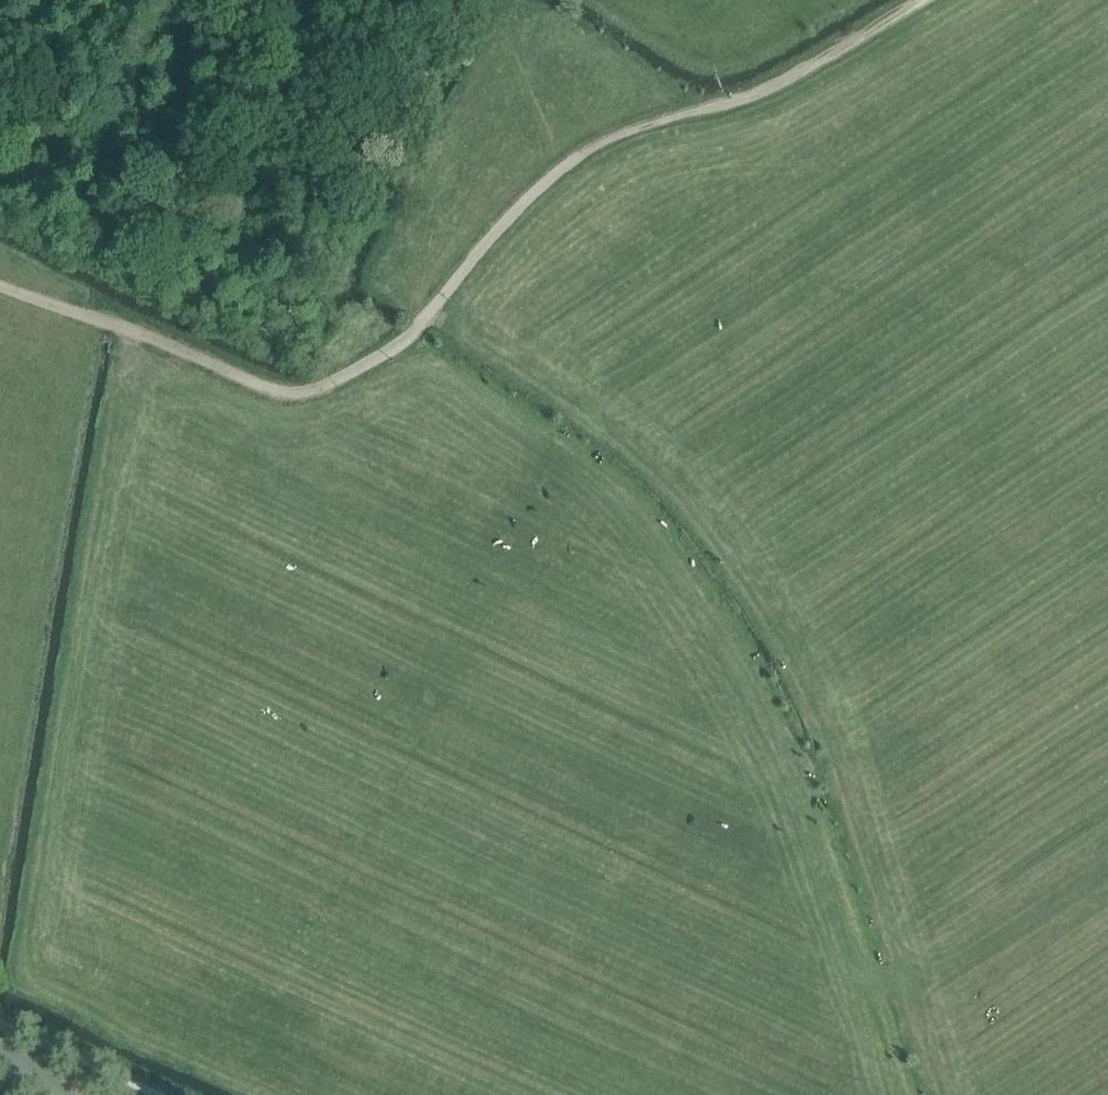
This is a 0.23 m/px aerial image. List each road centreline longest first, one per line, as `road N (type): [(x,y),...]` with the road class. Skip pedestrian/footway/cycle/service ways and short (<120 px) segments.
road 1 (track): [(924,0),(760,95),(654,123),(568,161),(400,348),(316,394),(285,393),(0,282)]

